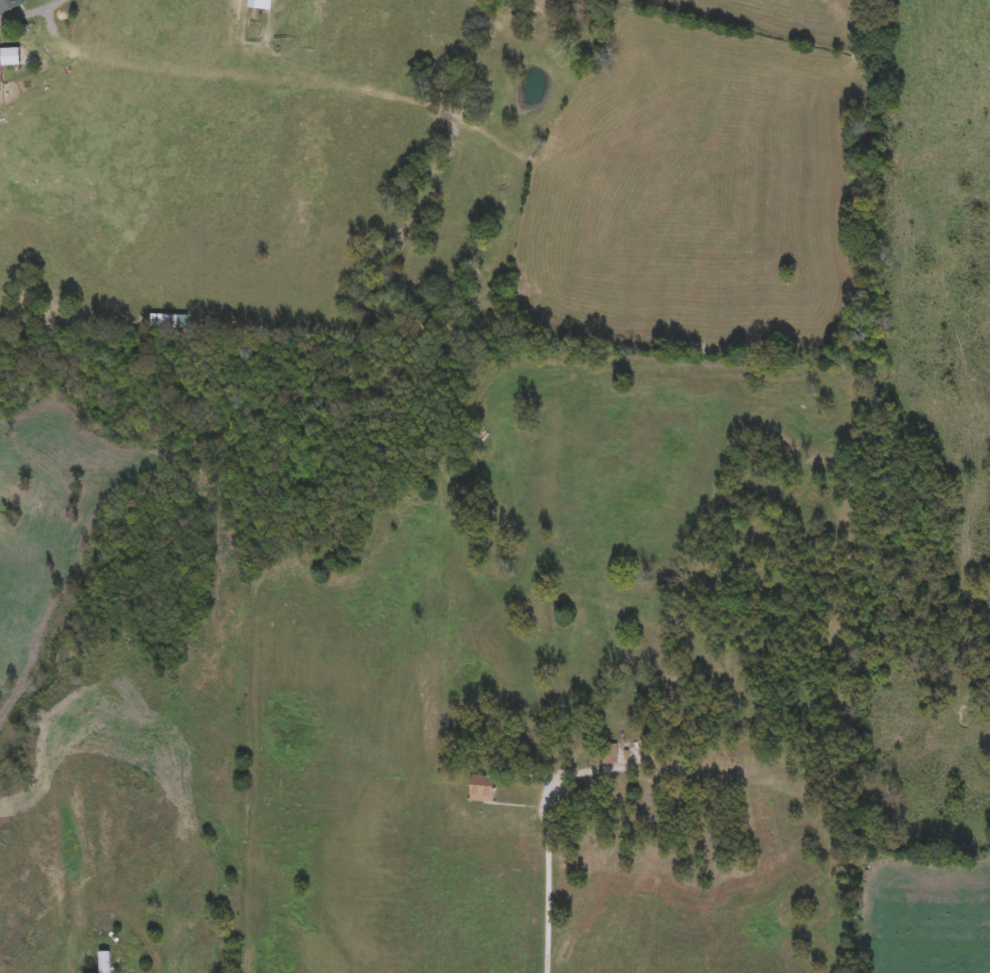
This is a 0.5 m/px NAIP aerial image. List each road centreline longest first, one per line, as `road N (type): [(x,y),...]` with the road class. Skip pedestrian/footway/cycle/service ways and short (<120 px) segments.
road 1 (residential): [(546,972),(550,799),(574,772),(605,769)]

